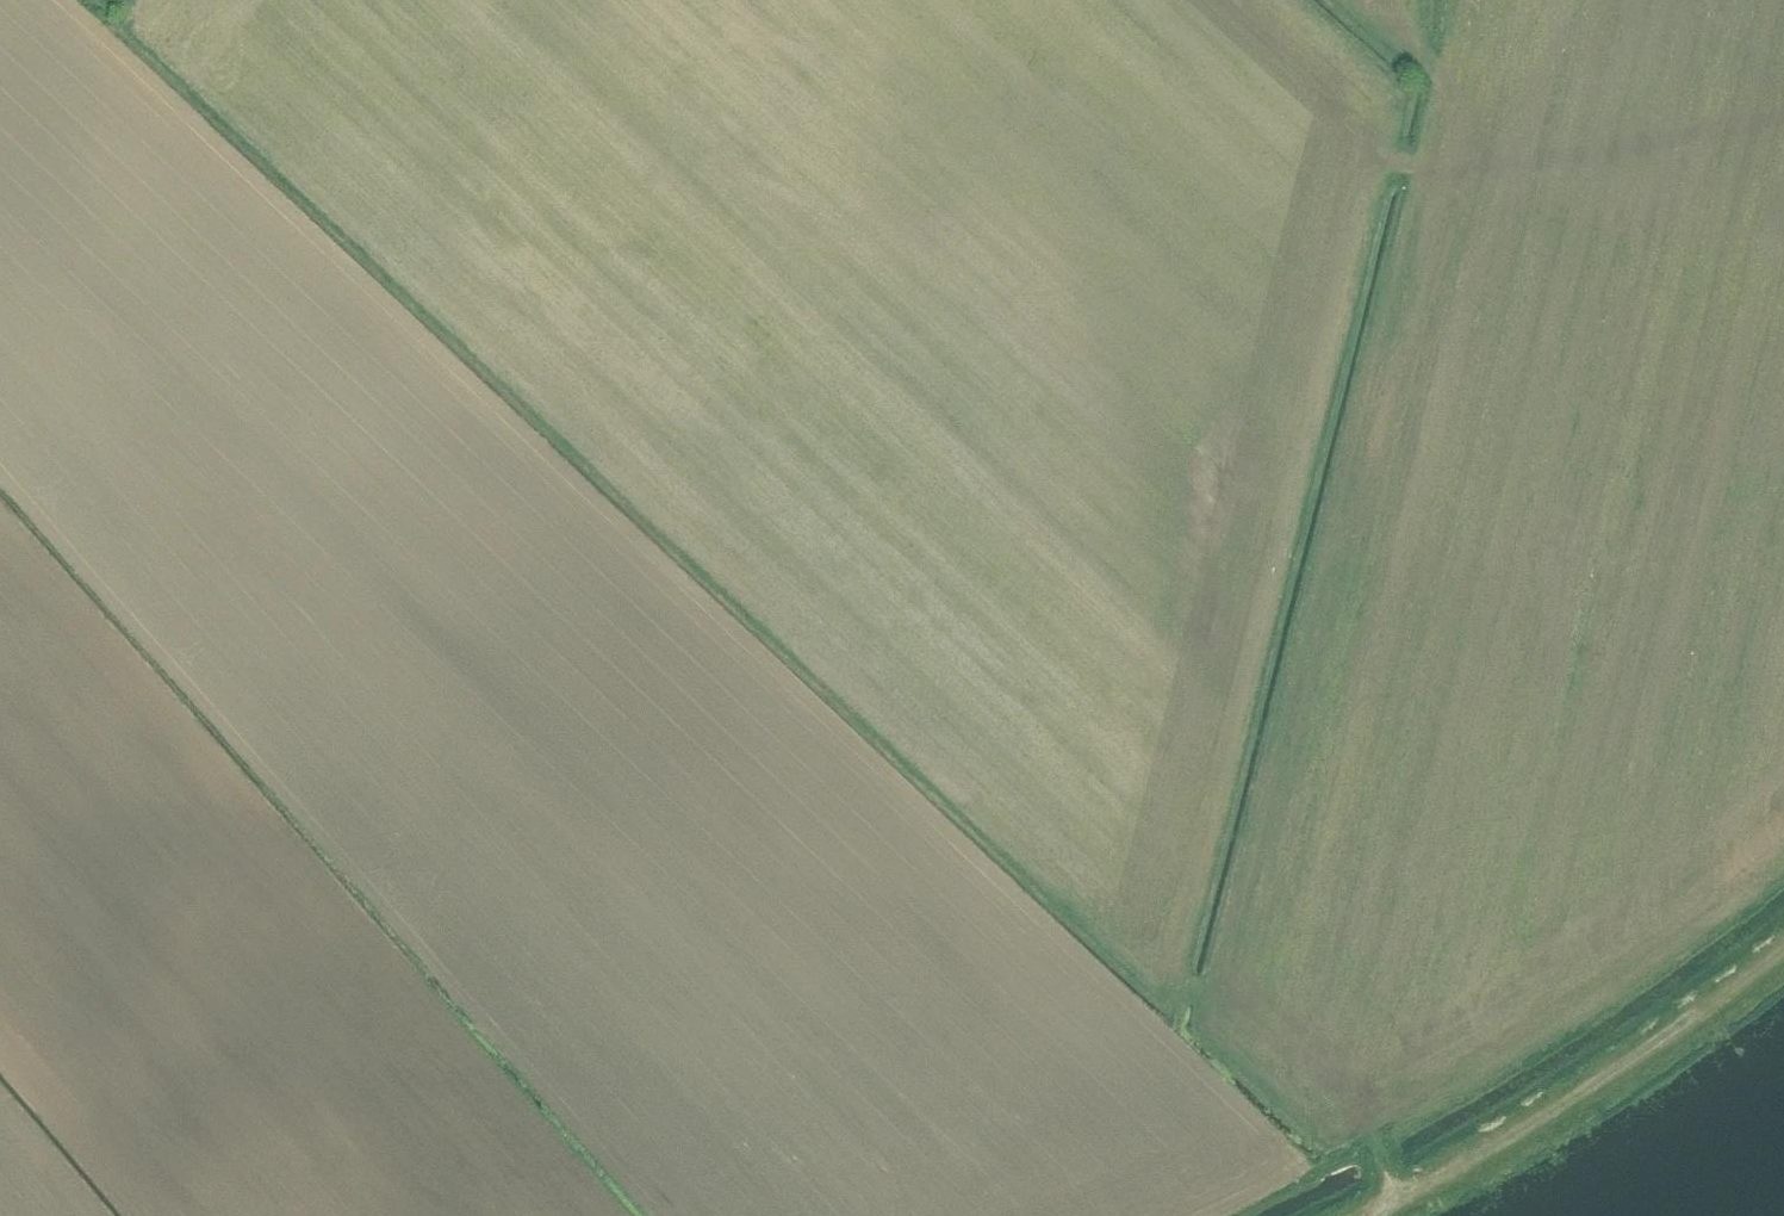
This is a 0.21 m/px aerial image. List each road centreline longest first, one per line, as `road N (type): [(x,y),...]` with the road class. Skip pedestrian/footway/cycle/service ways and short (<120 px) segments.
road 1 (track): [(1783,951),(1622,1070),(1367,1215)]

